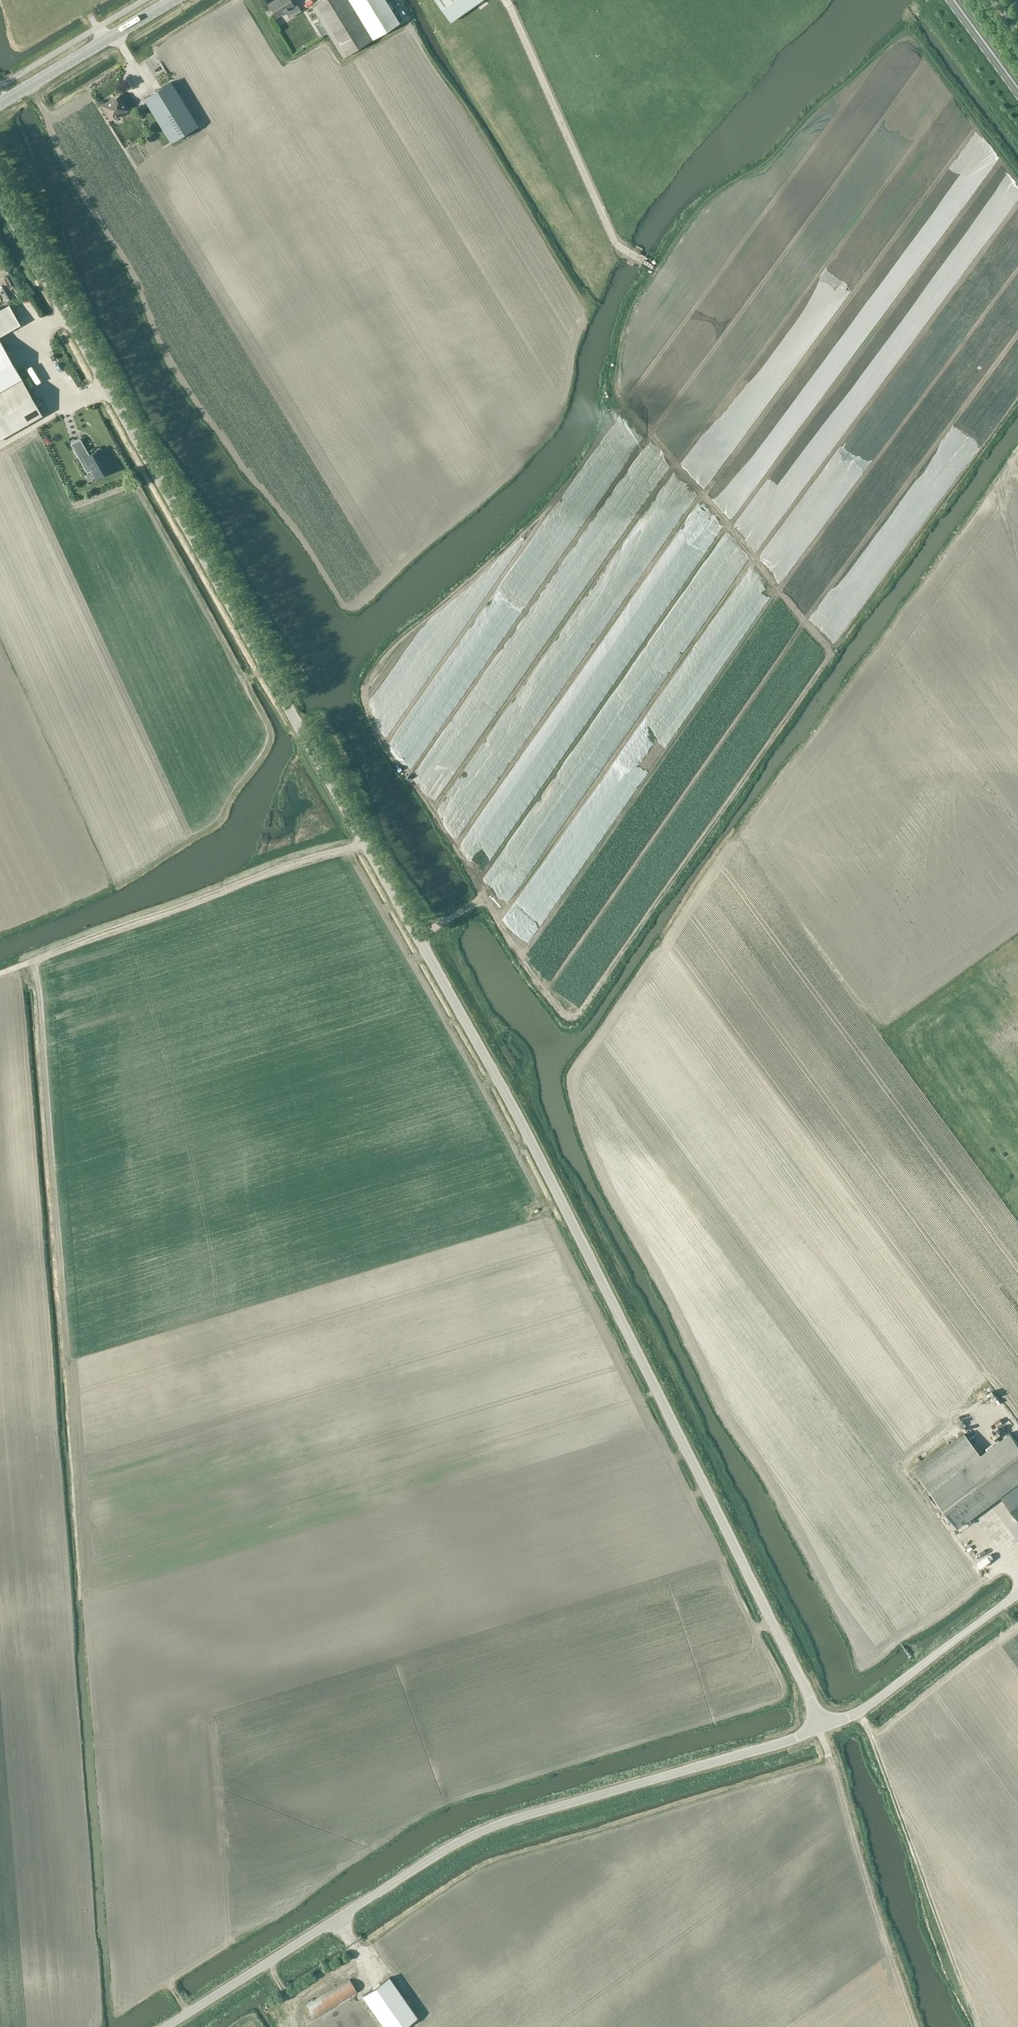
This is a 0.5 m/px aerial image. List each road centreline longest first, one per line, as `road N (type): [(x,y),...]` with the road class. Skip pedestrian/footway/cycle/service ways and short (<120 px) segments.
road 1 (unclassified): [(820,1728),(476,1056),(0,197)]
road 2 (unclassified): [(159,2026),(471,1833),(820,1728)]
road 3 (unclassified): [(820,1728),(864,1709),(1017,1596)]
road 4 (tertiary): [(0,106),(176,0)]

